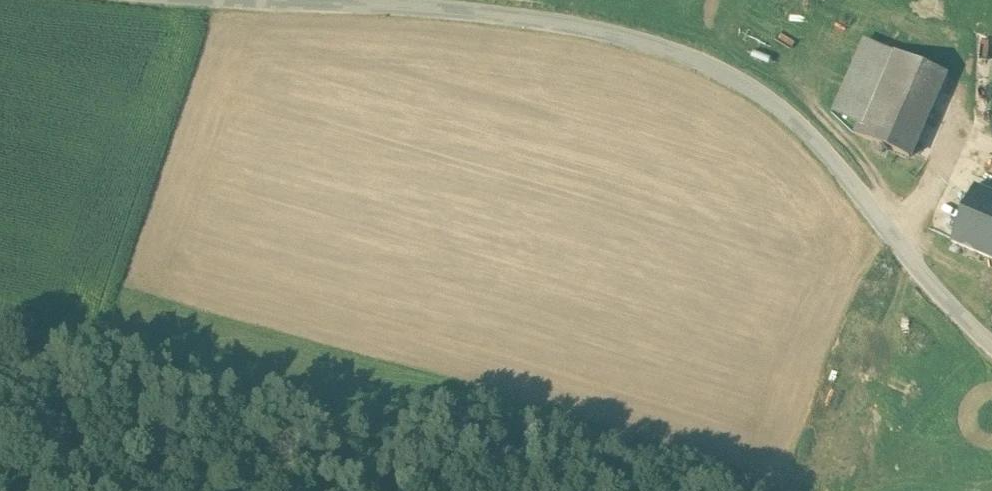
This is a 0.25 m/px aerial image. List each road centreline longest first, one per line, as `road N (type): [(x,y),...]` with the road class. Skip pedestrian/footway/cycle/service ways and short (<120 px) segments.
road 1 (unclassified): [(991,337),(936,288),(819,141),(740,79),(635,37),(542,20),(453,5),(292,0)]

